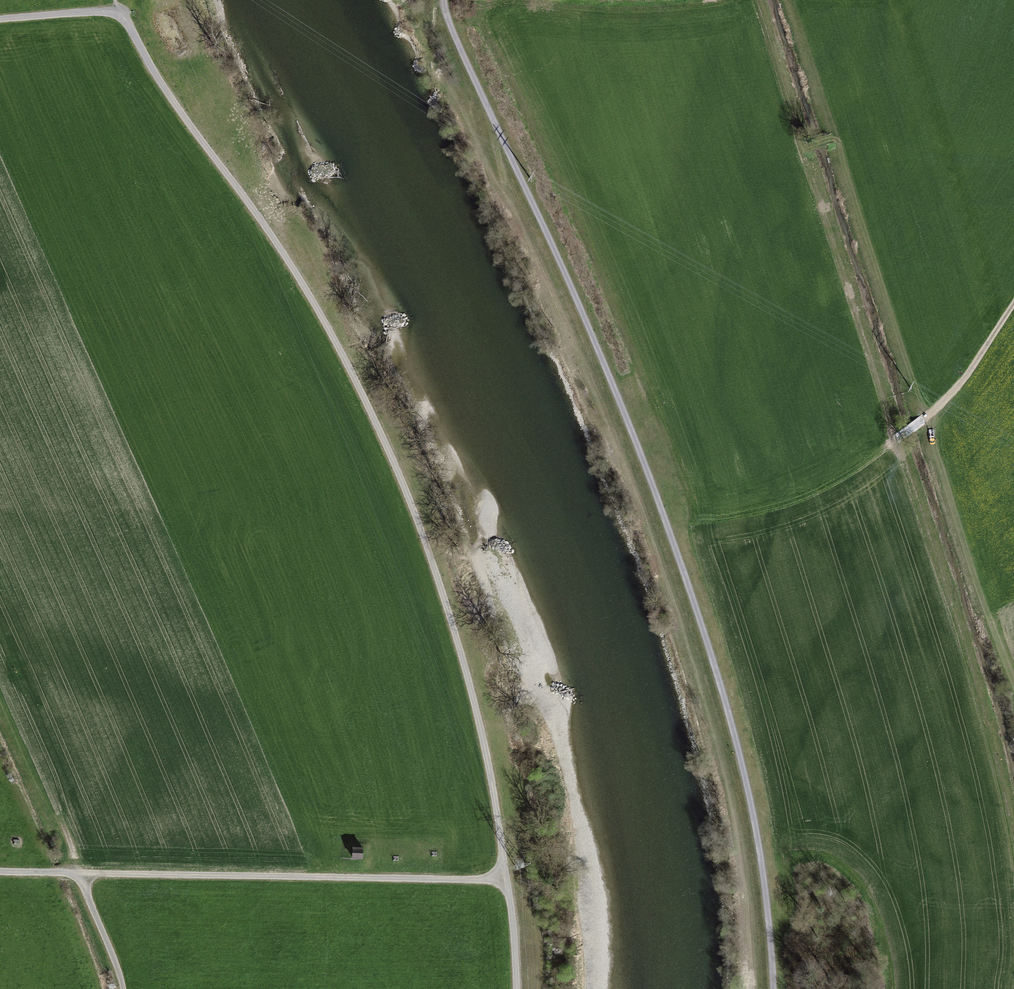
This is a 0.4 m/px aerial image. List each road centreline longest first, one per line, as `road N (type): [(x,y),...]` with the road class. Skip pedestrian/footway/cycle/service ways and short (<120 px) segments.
road 1 (track): [(442,0),(607,367),(706,640),(759,845),(772,988)]
road 2 (track): [(119,10),(287,258),(425,528),(477,707),(507,881)]
road 3 (track): [(0,873),(507,881)]
road 4 (track): [(934,411),(1013,306)]
road 5 (track): [(81,875),(122,988)]

